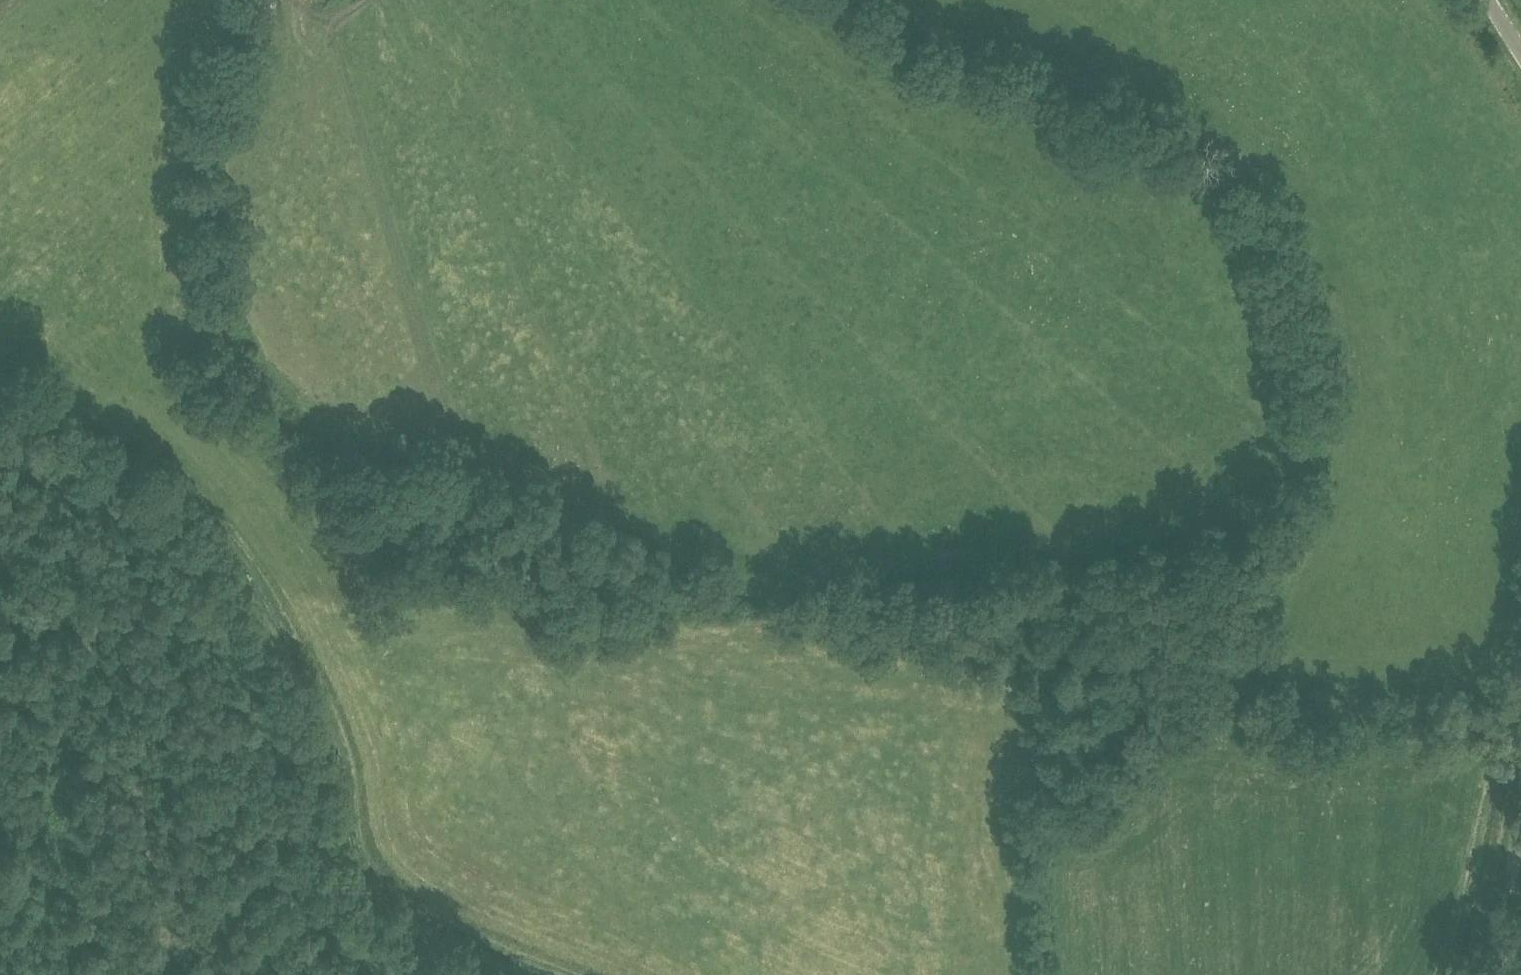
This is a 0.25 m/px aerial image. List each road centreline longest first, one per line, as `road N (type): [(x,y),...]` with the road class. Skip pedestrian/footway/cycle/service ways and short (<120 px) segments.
road 1 (unclassified): [(1520,713),(1354,704),(1093,651),(964,600),(884,588),(759,599)]

